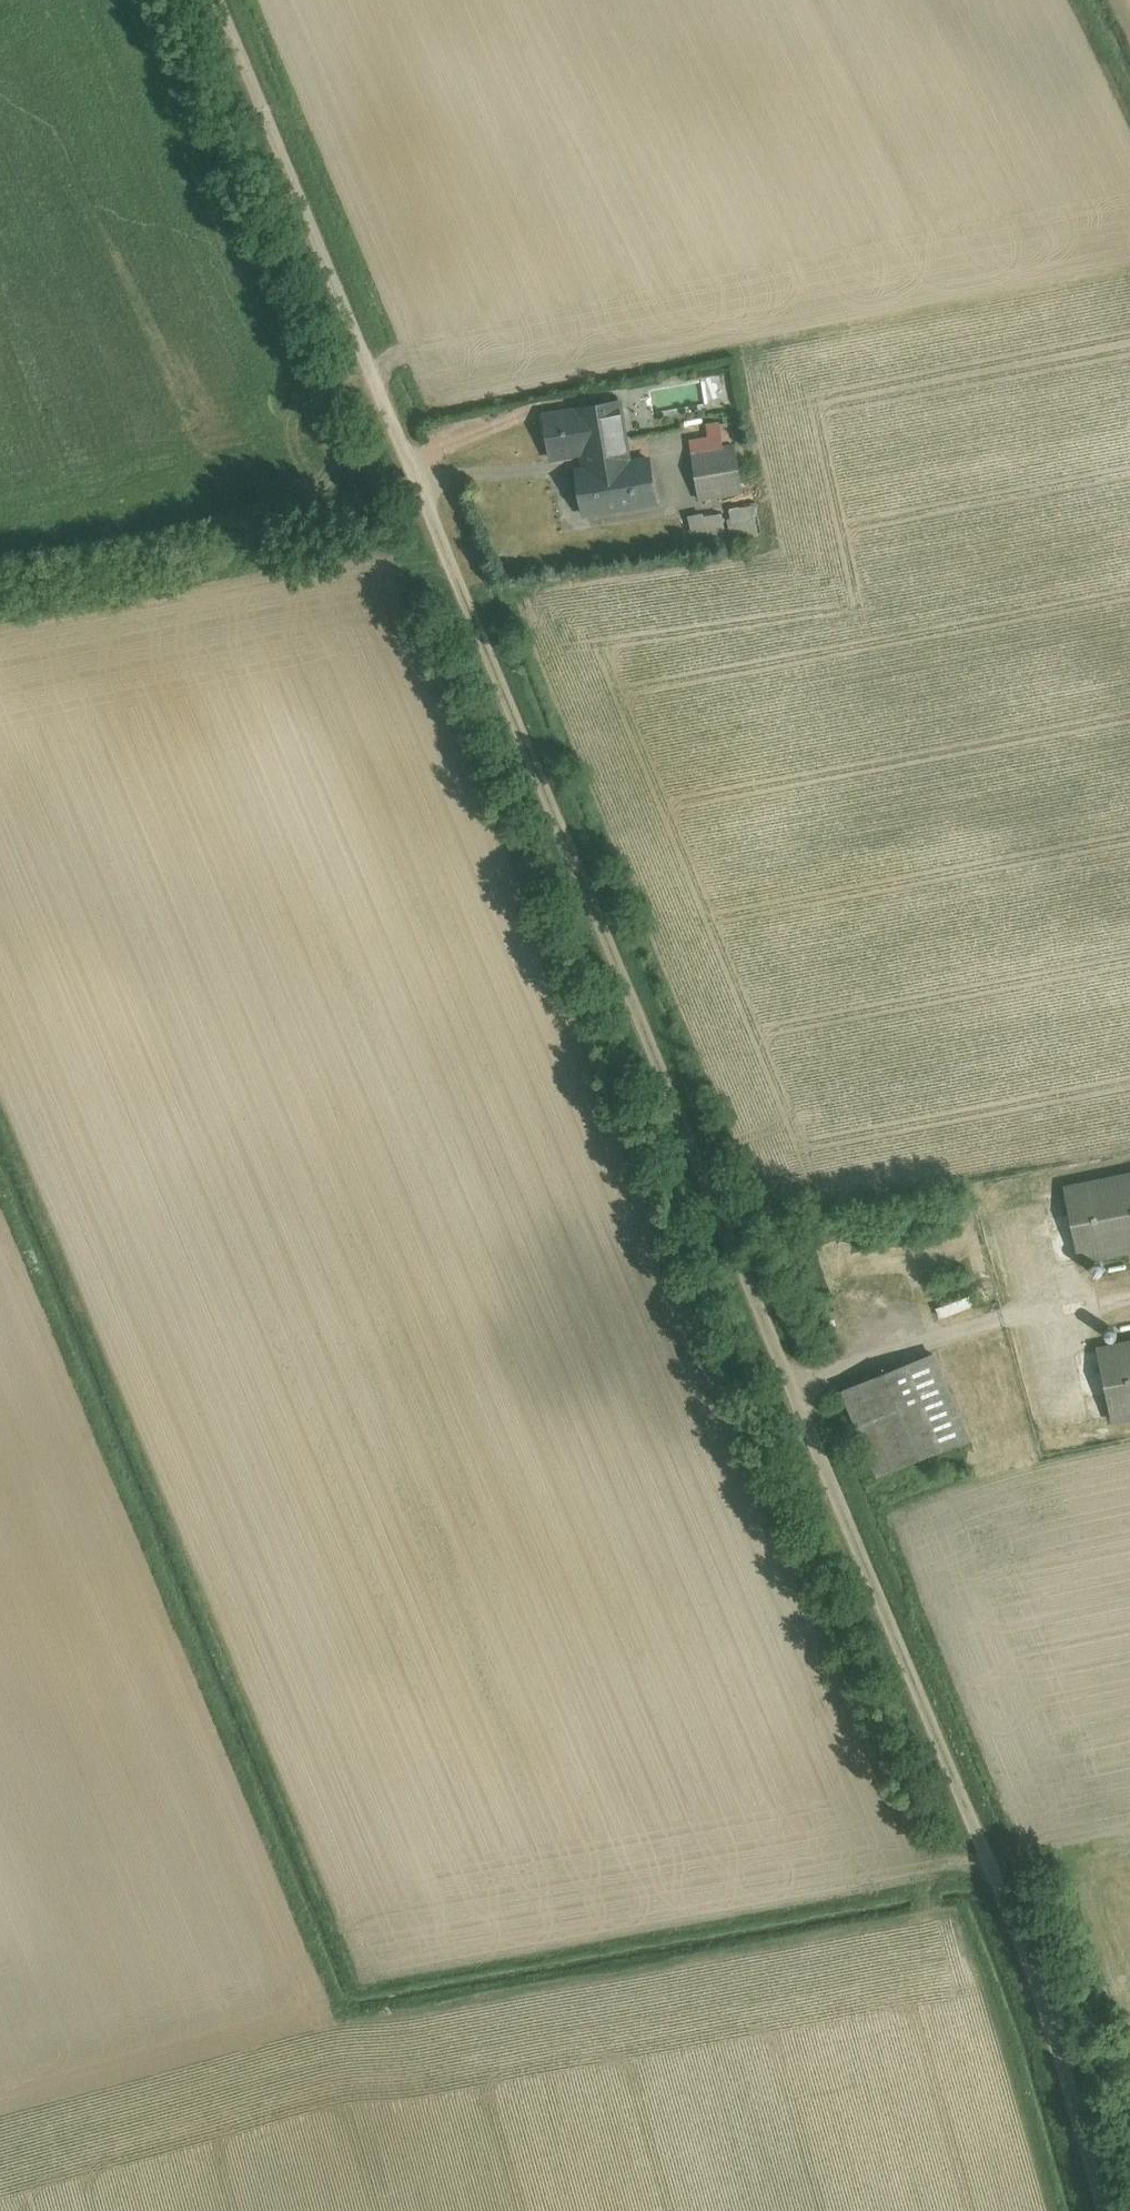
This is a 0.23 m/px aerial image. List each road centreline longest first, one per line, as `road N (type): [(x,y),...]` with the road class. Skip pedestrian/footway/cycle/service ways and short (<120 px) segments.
road 1 (unclassified): [(1113,2210),(1041,1949),(231,0)]

